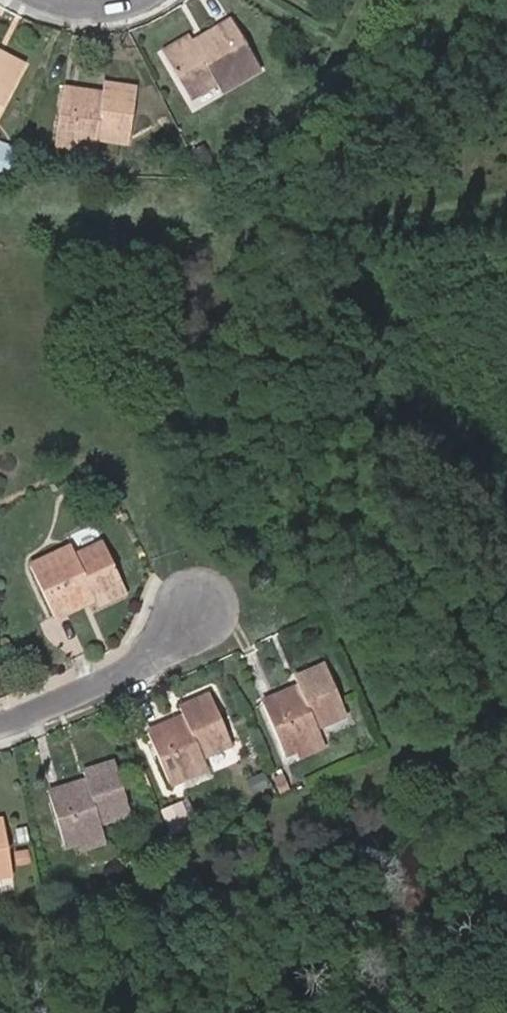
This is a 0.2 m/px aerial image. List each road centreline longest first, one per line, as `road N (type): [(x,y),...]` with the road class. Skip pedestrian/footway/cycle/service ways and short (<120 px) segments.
road 1 (residential): [(0,727),(202,631)]

